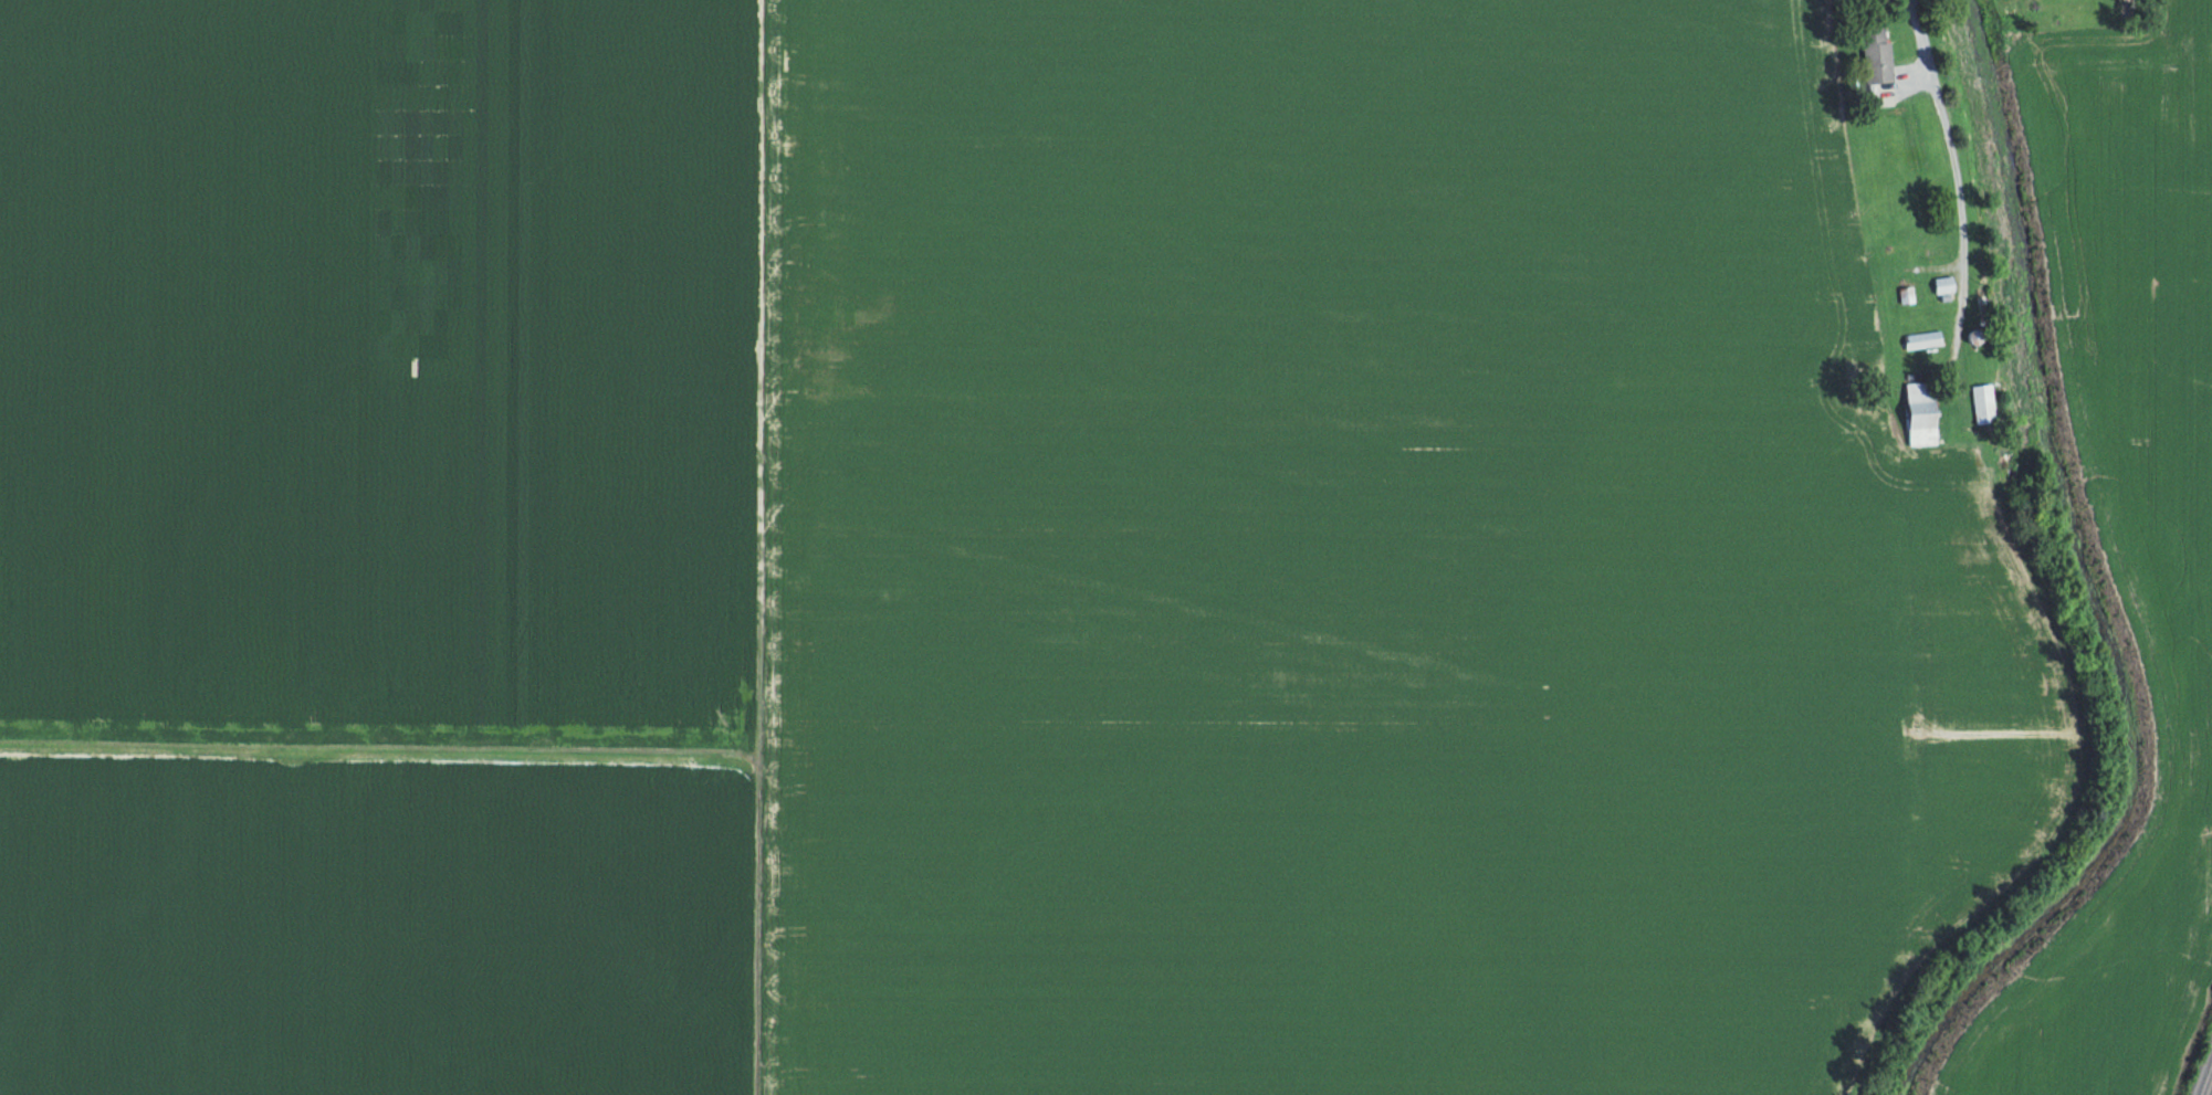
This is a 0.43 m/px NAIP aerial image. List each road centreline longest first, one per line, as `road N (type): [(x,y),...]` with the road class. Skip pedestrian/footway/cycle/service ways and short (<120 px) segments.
road 1 (residential): [(1980,301),(1957,143),(1915,0)]

